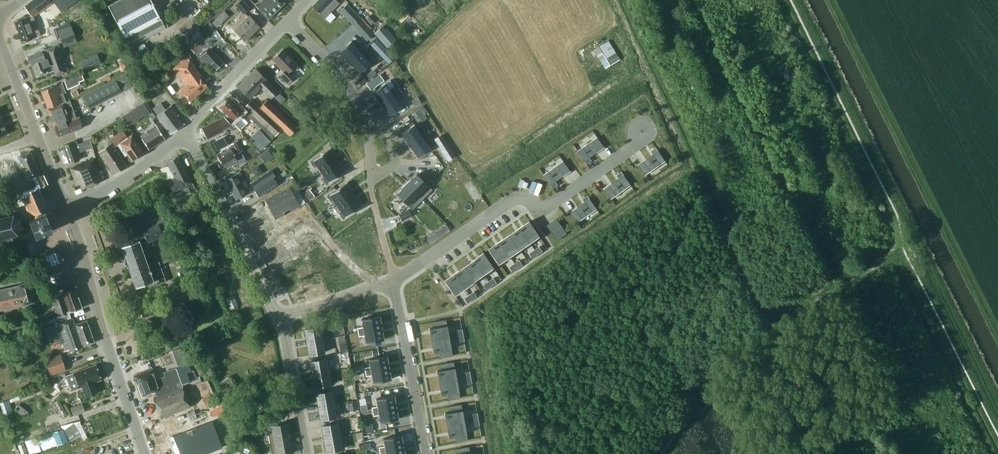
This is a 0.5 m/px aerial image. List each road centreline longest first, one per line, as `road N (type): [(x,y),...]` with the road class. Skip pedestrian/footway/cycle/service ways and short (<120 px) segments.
road 1 (residential): [(390,267),(418,265),(514,200),(545,208),(640,142)]
road 2 (residential): [(282,316),(185,134)]
road 3 (tertiary): [(146,453),(86,266)]
road 4 (residential): [(424,453),(393,280)]
road 5 (residential): [(185,134),(290,18)]
road 6 (residential): [(309,453),(282,316)]
road 7 (residential): [(68,210),(185,134)]
road 8 (residential): [(364,117),(347,79),(290,18)]

